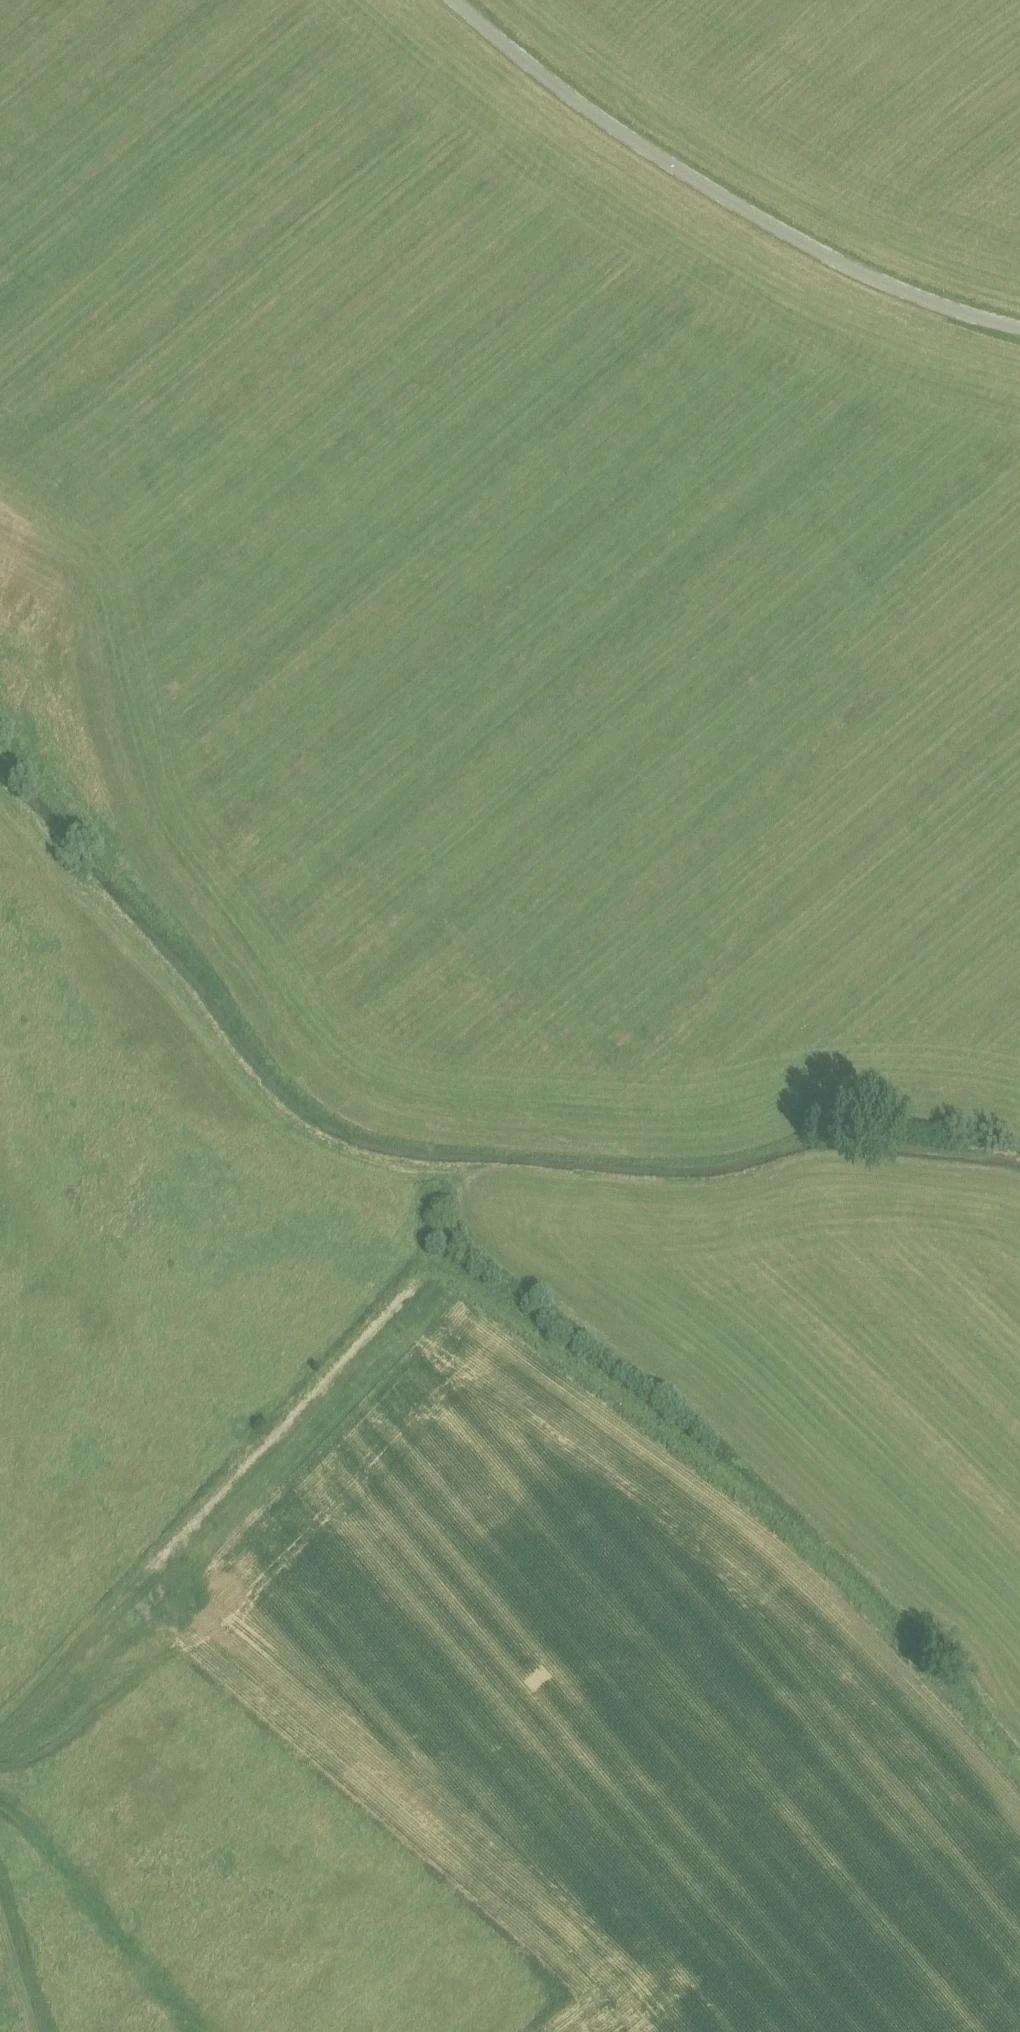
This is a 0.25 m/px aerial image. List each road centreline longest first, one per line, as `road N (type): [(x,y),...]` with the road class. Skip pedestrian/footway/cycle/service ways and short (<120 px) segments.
road 1 (unclassified): [(1019,324),(875,273),(652,146),(550,80),(463,0)]

